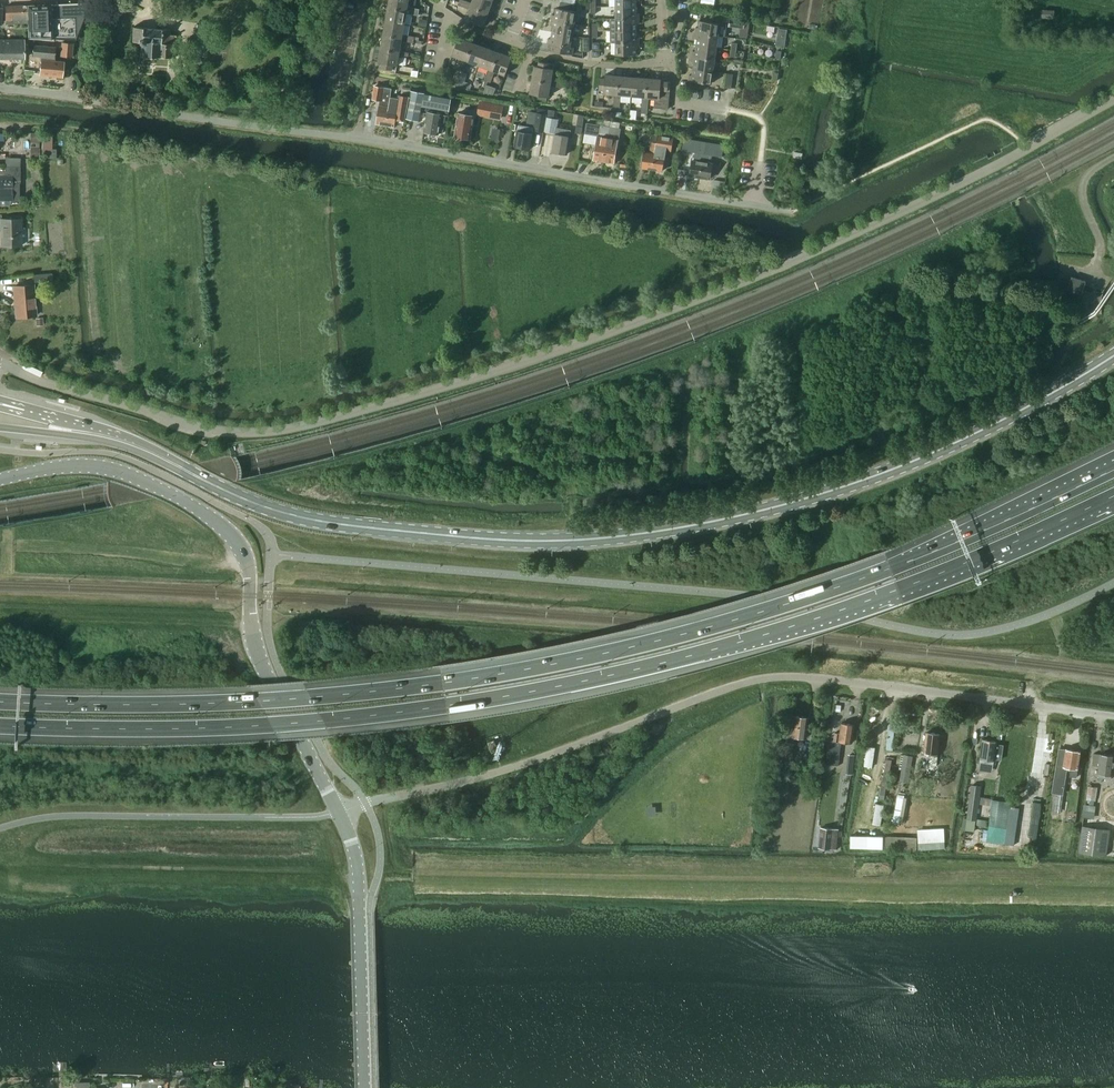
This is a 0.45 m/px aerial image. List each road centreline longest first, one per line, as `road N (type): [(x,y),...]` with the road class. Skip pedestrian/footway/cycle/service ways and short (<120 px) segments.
road 1 (unclassified): [(0,360),(34,380),(204,427),(297,427),(469,380),(757,275),(922,201),(1113,98)]
road 2 (motorway): [(1113,469),(890,567),(608,651),(310,696),(0,701)]
road 3 (motorway): [(0,725),(272,723),(567,683),(810,620),(1113,495)]
road 4 (primary): [(76,431),(163,456),(252,501),(298,515),(470,536),(584,538),(729,517),(884,472),(1005,417),(1113,354)]
road 5 (unclassified): [(1113,716),(772,676),(505,770),(339,813)]
road 6 (residential): [(788,211),(357,138),(0,89)]
road 7 (track): [(380,869),(1113,883)]
road 8 (tertiary): [(339,813),(256,652),(248,562),(226,528),(170,493),(94,466),(0,480)]
road 9 (tertiary): [(365,1087),(359,858),(339,813)]
road 10 (track): [(788,211),(837,188),(849,163),(881,0)]
road 11 (track): [(1026,148),(984,120),(837,188)]
road 12 (residential): [(673,64),(591,63),(508,43)]

